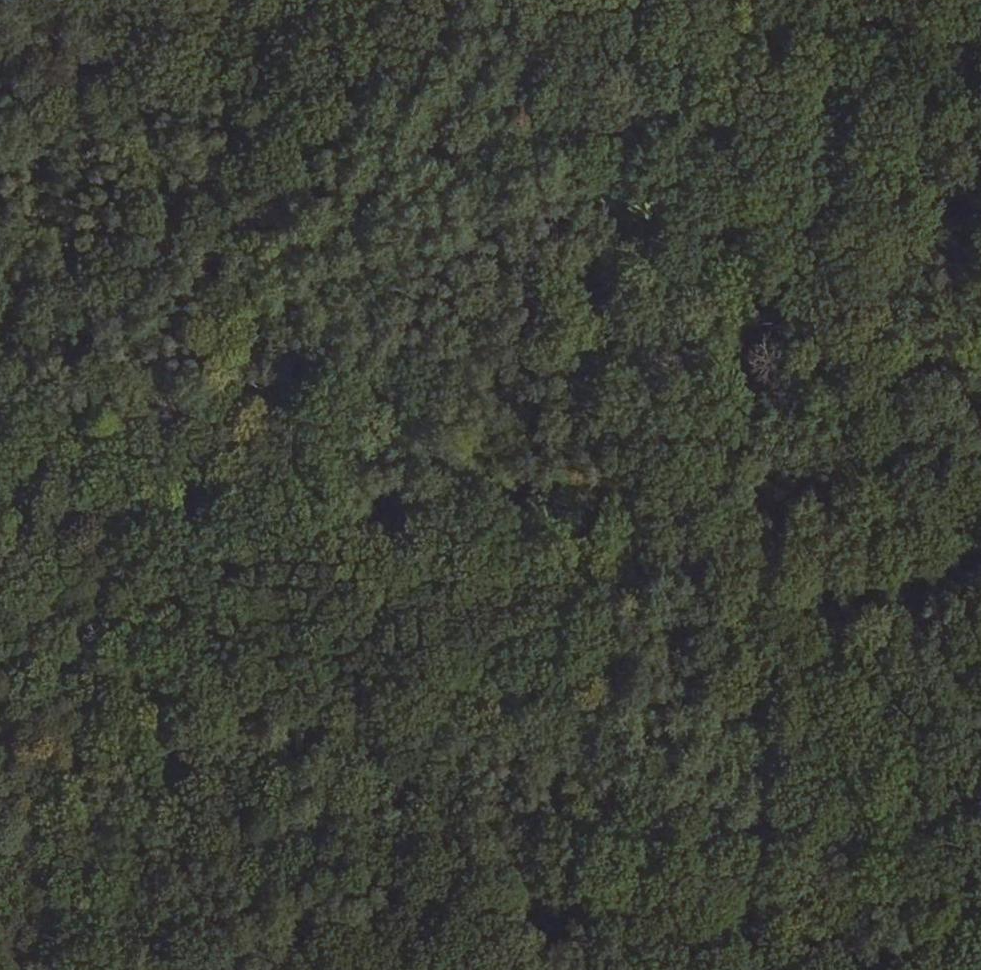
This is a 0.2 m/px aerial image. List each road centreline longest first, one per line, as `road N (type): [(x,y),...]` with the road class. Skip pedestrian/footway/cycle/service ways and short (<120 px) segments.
road 1 (track): [(349,0),(65,969)]
road 2 (track): [(0,447),(206,488),(980,593)]

